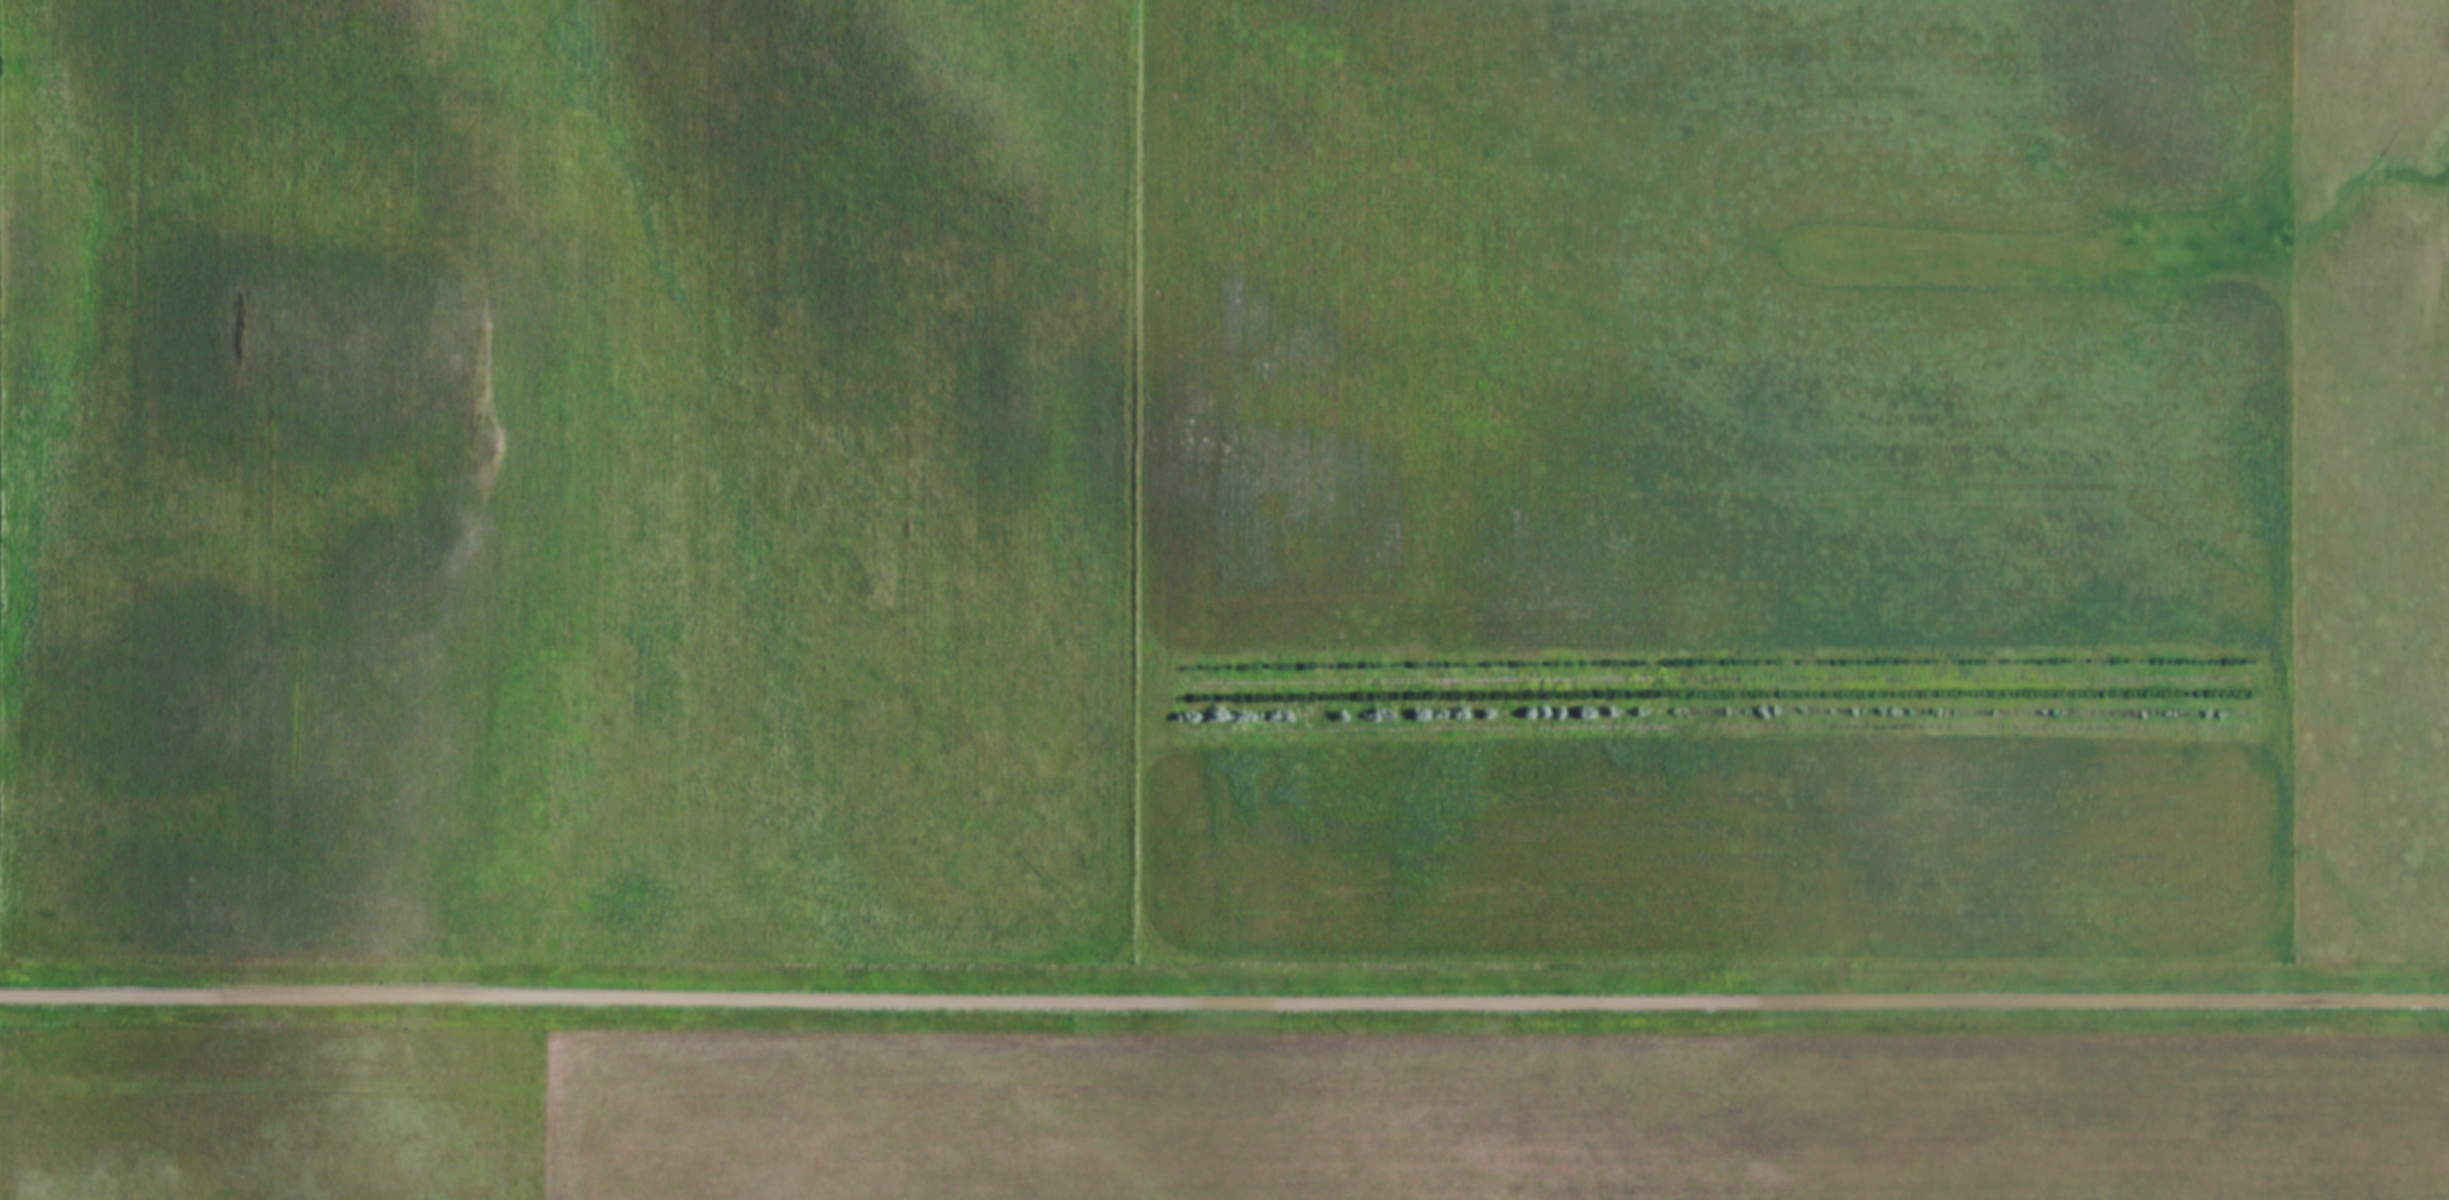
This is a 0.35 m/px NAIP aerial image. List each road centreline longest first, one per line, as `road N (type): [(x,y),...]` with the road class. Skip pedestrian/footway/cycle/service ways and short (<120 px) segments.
road 1 (residential): [(0,991),(1113,1004),(2448,1002)]

